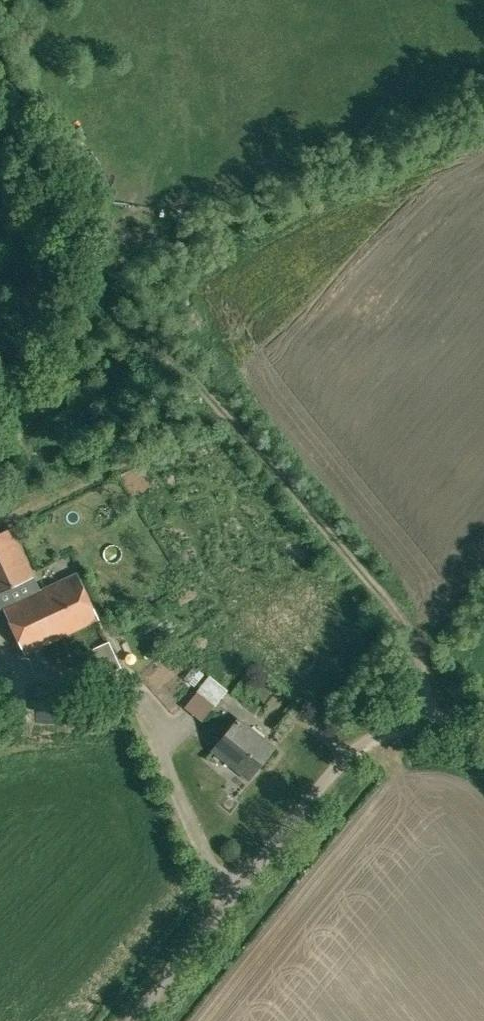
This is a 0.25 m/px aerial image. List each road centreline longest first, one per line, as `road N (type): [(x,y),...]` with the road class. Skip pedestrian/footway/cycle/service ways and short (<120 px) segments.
road 1 (unclassified): [(135,1020),(359,751),(421,726),(483,738)]
road 2 (track): [(226,414),(101,297),(0,54)]
road 3 (track): [(421,726),(427,690),(417,636),(226,414)]
road 4 (track): [(226,414),(24,518)]

